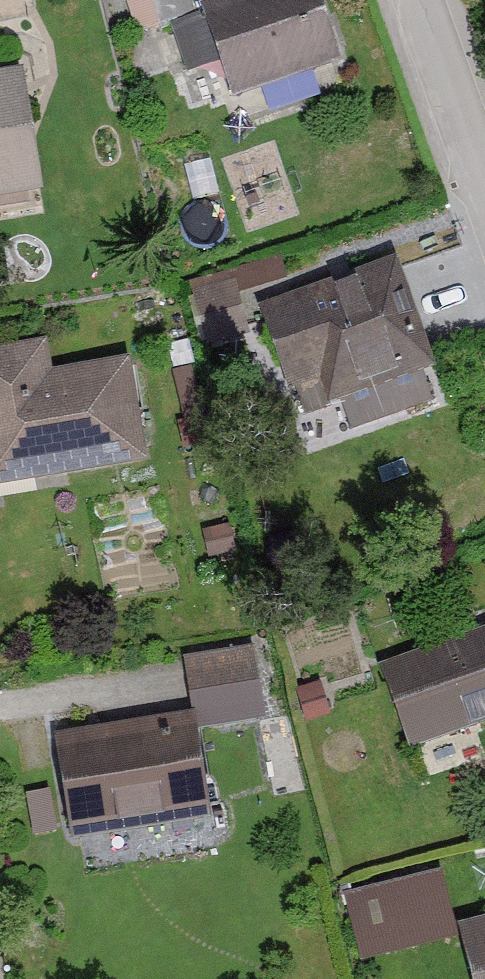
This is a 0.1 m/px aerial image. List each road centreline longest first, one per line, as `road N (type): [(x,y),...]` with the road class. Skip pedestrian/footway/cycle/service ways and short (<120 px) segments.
road 1 (residential): [(409,0),(484,211)]

